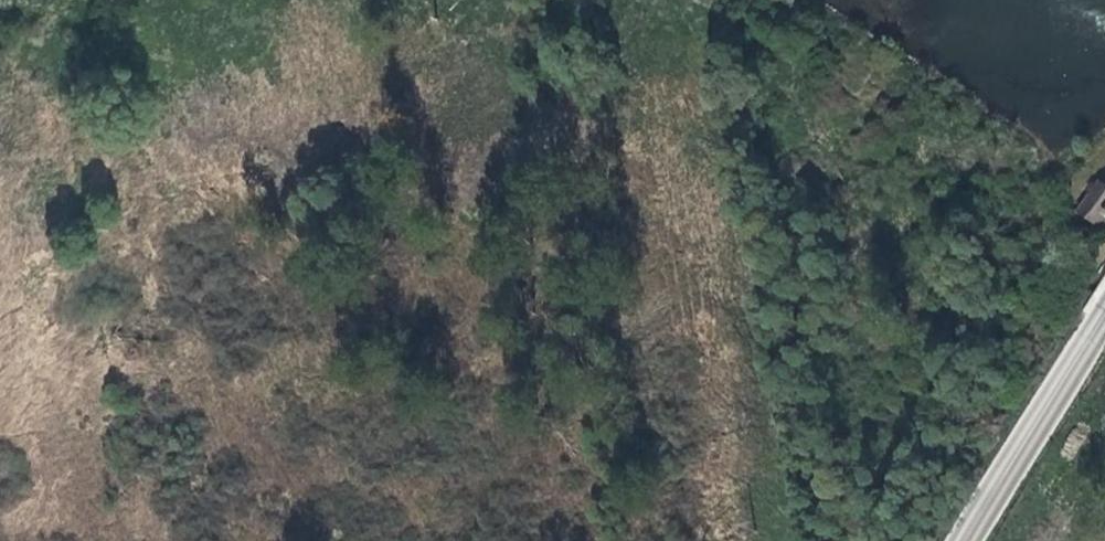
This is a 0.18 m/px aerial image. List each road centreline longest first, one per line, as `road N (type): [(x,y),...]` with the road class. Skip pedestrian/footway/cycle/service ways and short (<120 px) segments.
road 1 (tertiary): [(965,540),(1104,315)]

